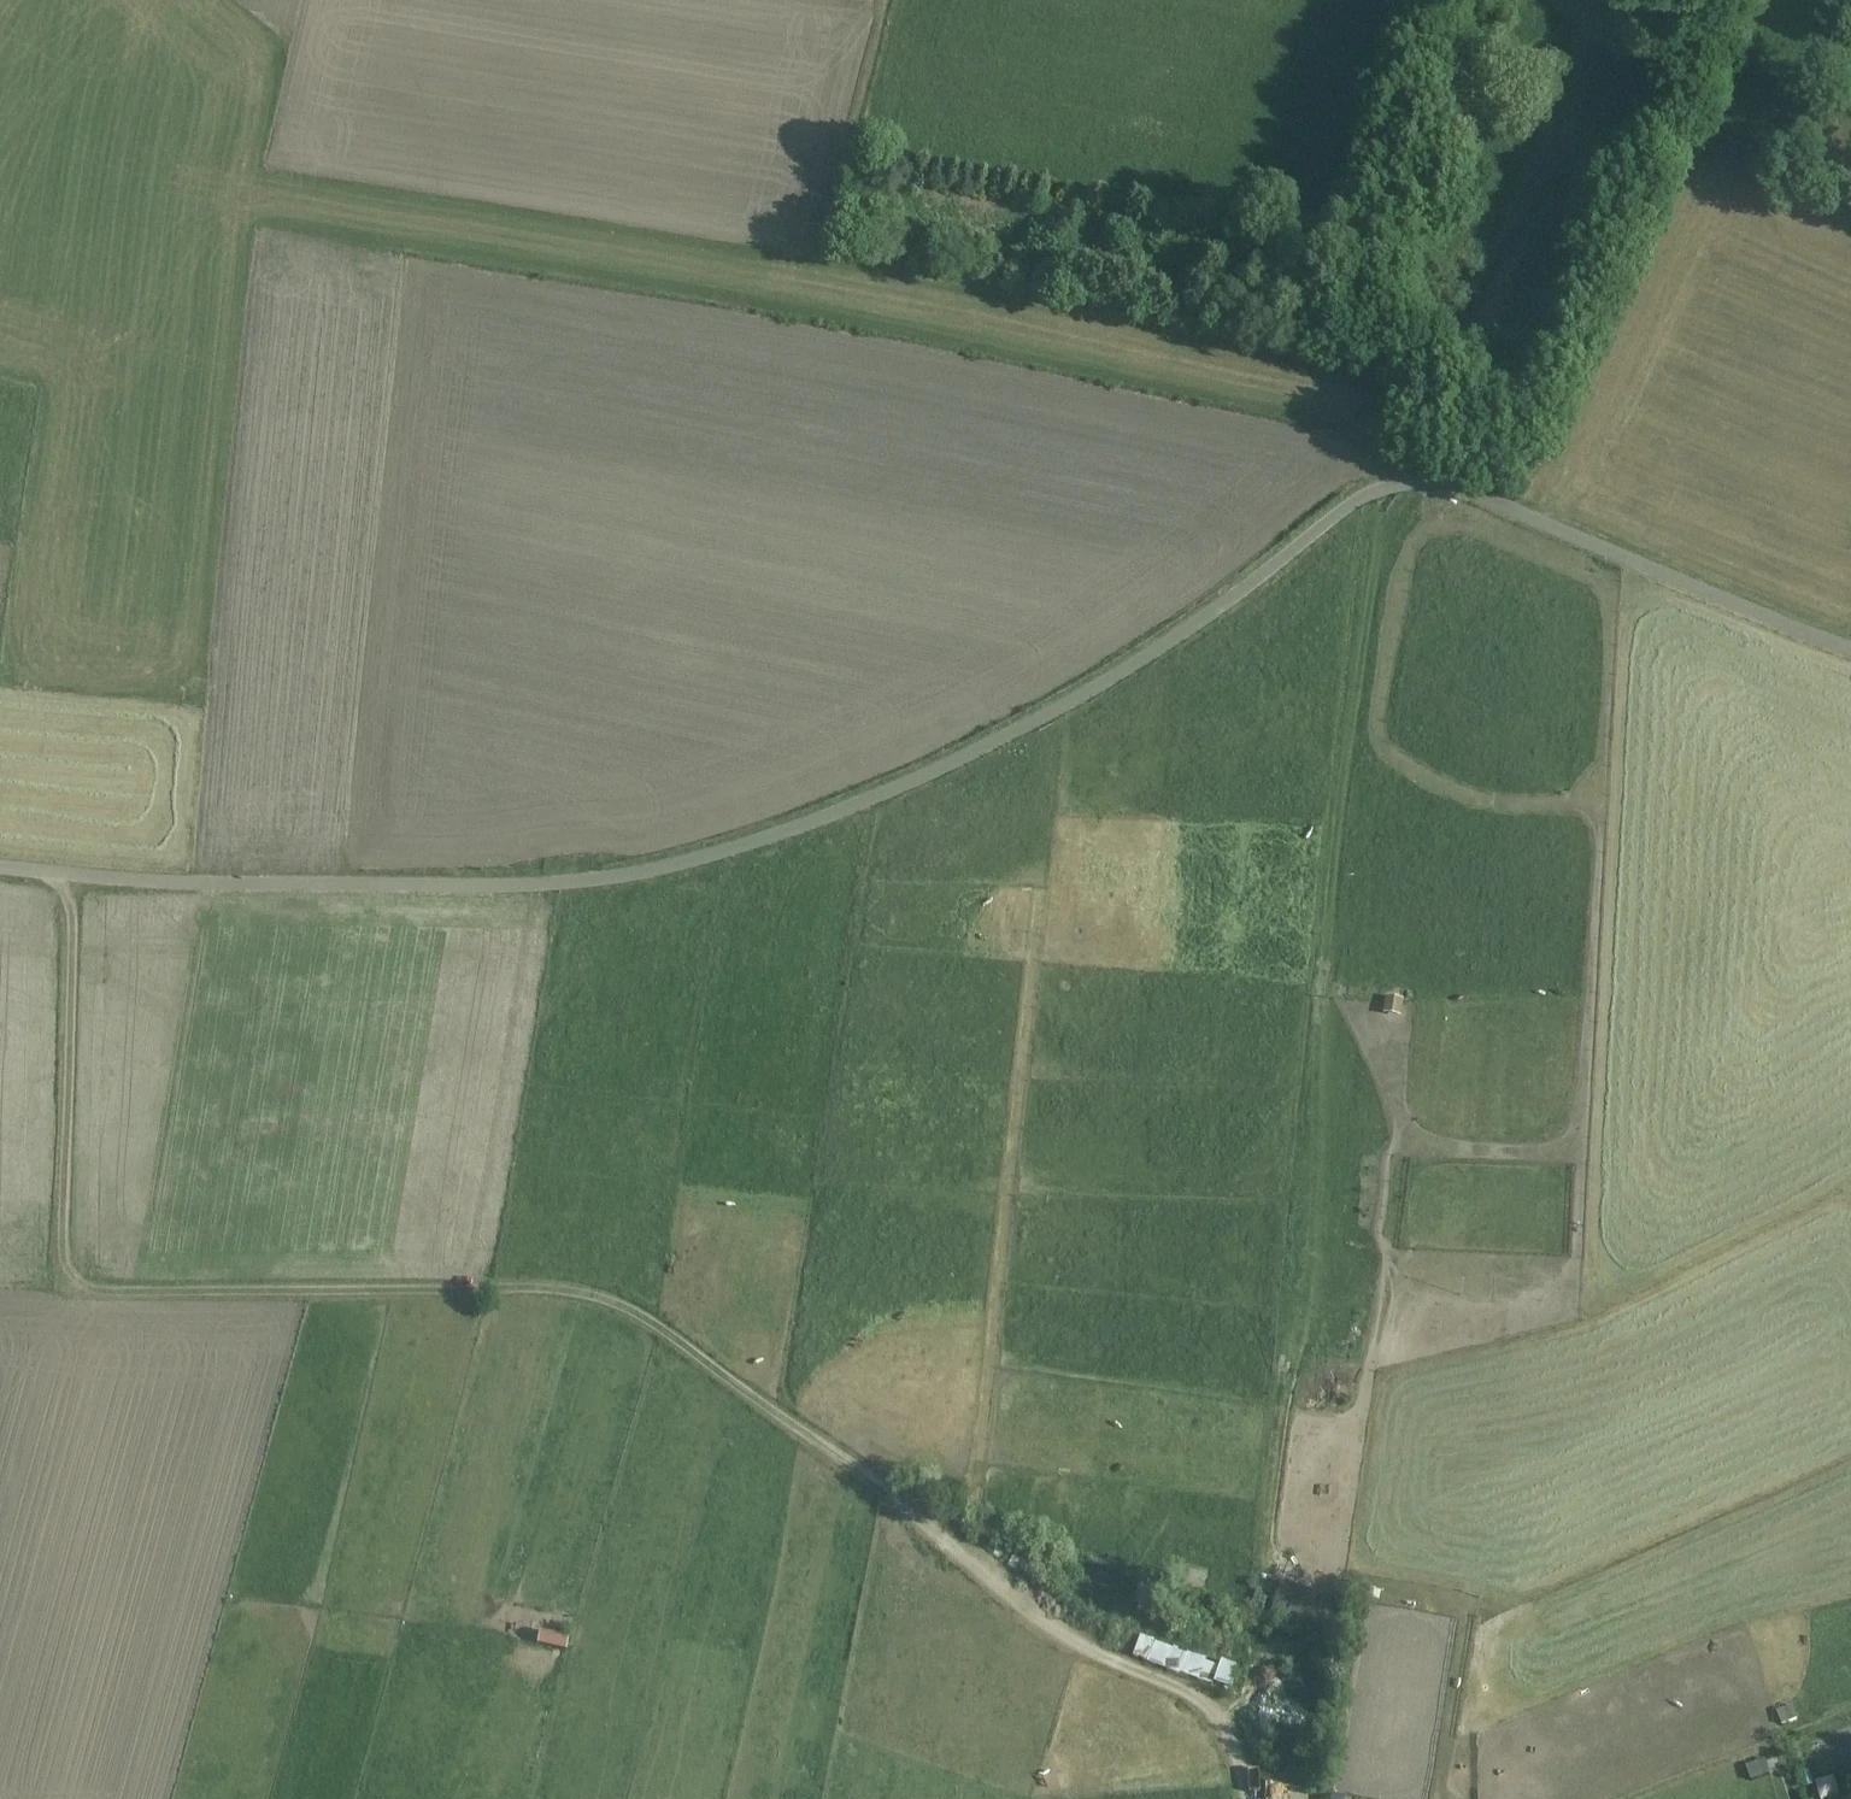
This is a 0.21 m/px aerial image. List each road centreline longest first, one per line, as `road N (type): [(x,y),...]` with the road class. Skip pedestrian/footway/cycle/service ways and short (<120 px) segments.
road 1 (unclassified): [(0,871),(177,885),(459,889),(591,883),(694,864),(877,802),(1026,732),(1208,621),(1337,518),(1389,488),(1431,484),(1496,503),(1850,651)]

